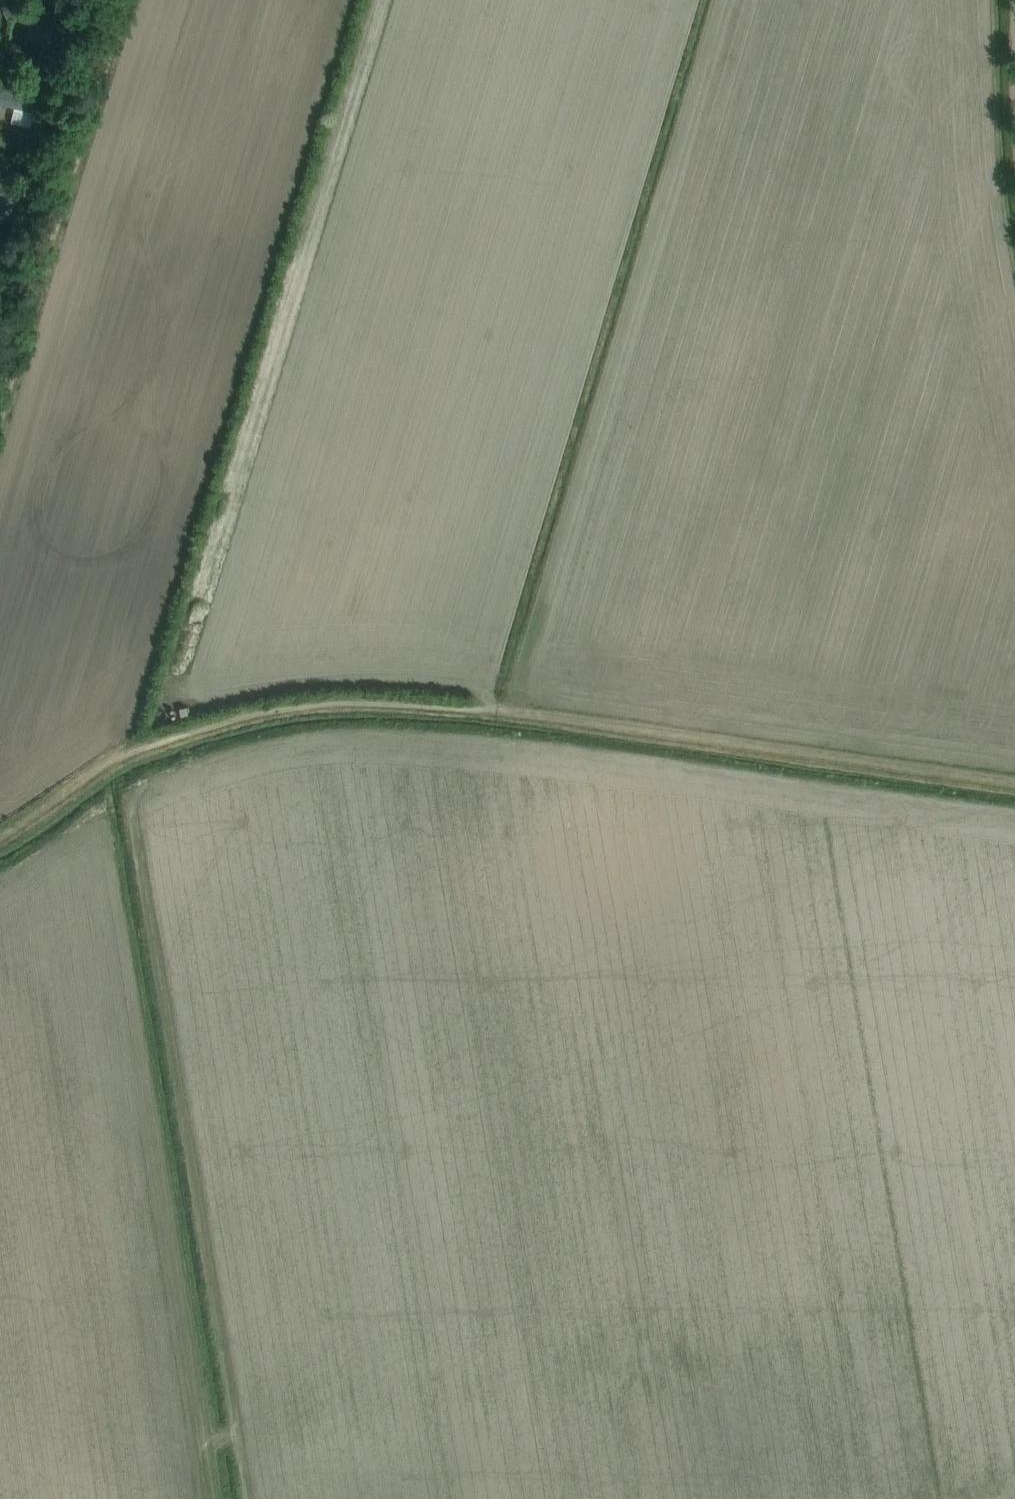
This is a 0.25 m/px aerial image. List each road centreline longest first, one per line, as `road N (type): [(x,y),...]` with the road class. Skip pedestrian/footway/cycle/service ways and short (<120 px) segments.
road 1 (track): [(126,0),(74,151),(0,418)]

